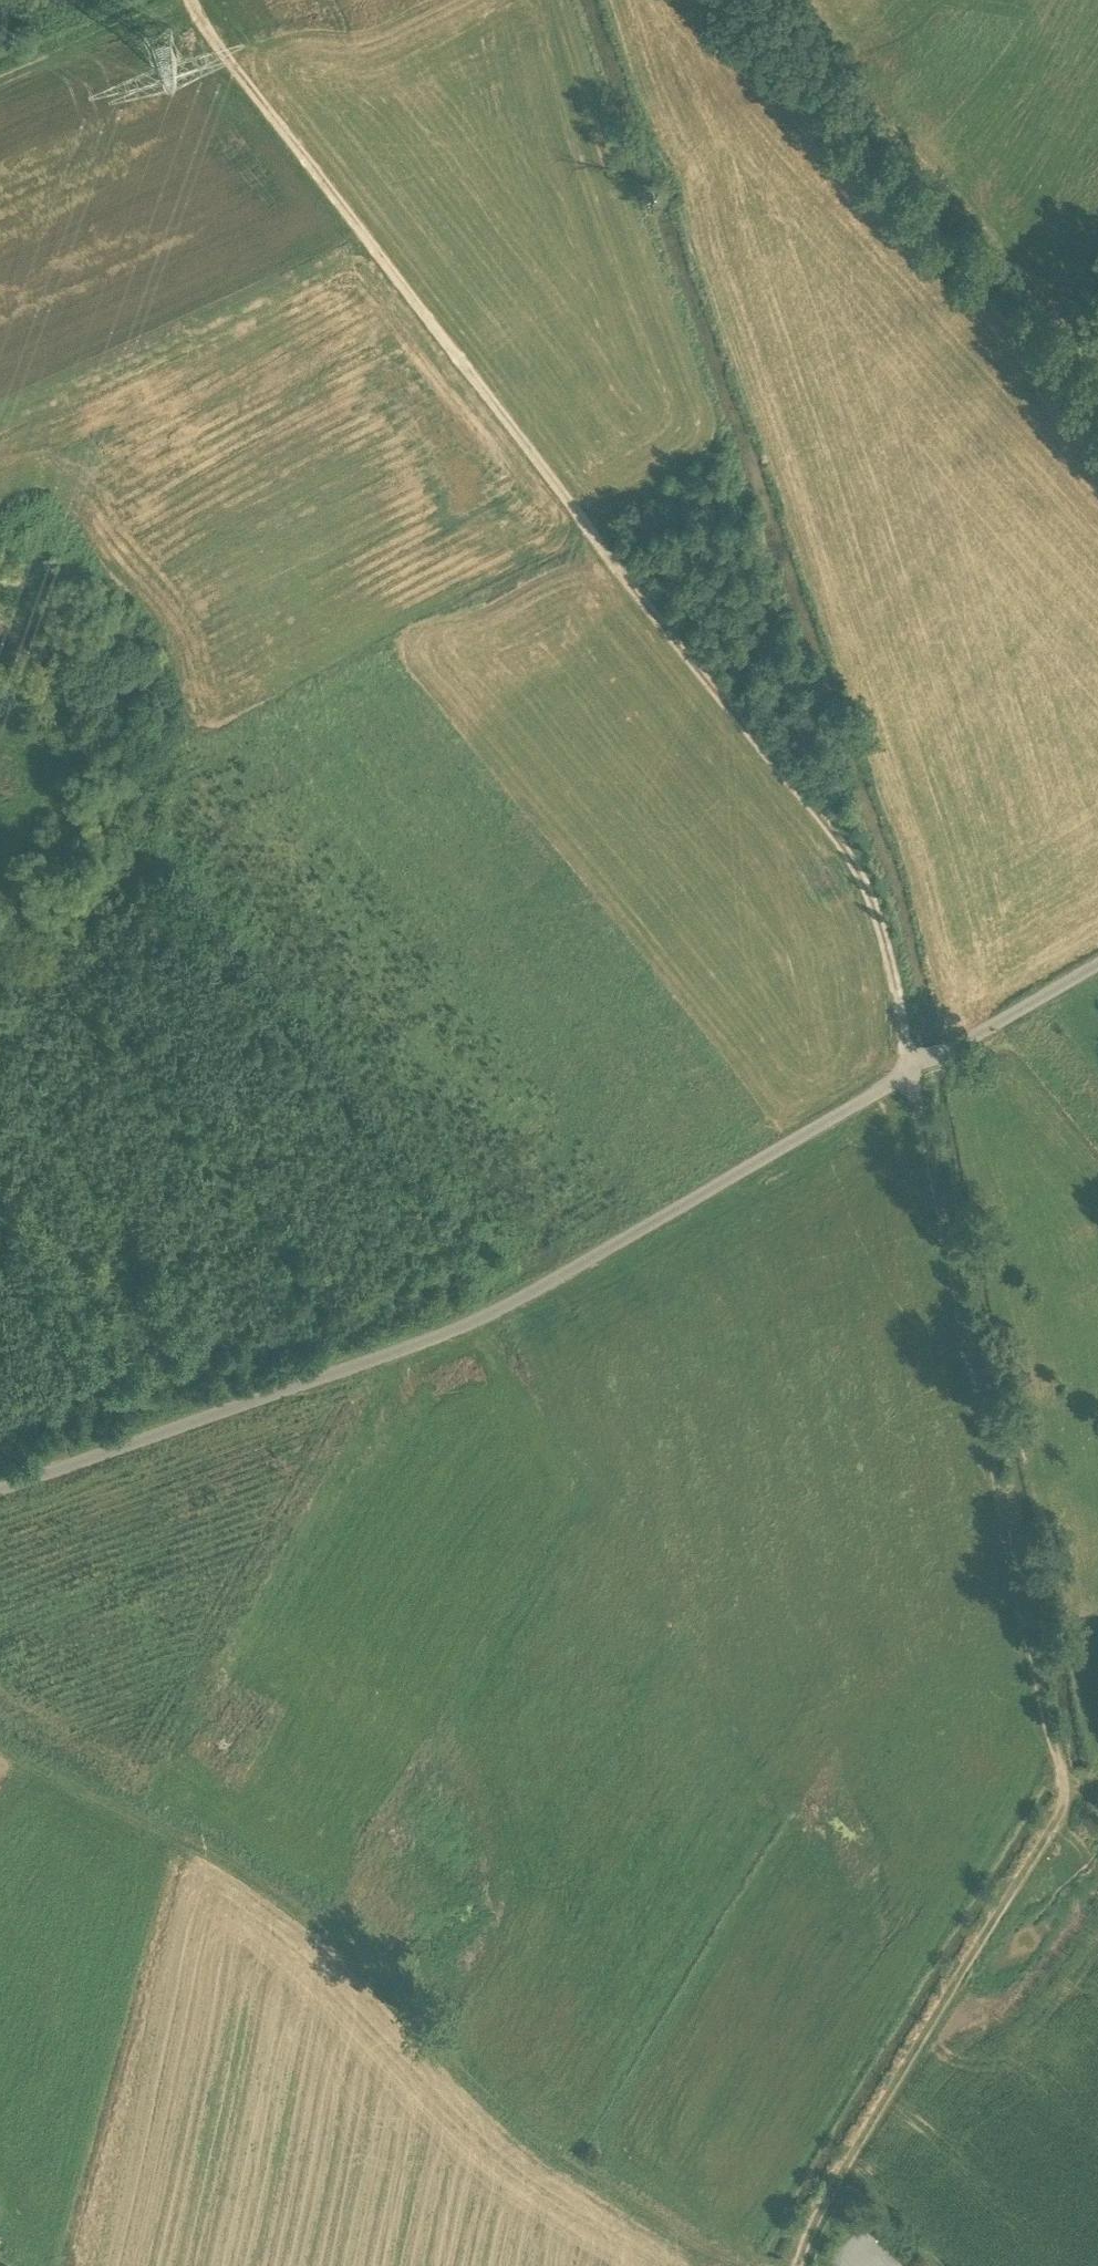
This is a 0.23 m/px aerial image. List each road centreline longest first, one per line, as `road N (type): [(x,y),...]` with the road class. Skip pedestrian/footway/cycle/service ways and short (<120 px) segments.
road 1 (track): [(195,0),(228,62),(855,861),(878,915),(992,1412),(1063,1804),(839,2176),(799,2265)]
road 2 (track): [(0,1492),(509,1309),(1097,965)]
road 3 (track): [(0,1751),(333,1935),(509,2125),(733,2265)]
road 4 (track): [(1097,367),(773,0)]
road 5 (track): [(200,1422),(0,1200)]
road 6 (track): [(0,89),(202,16)]

